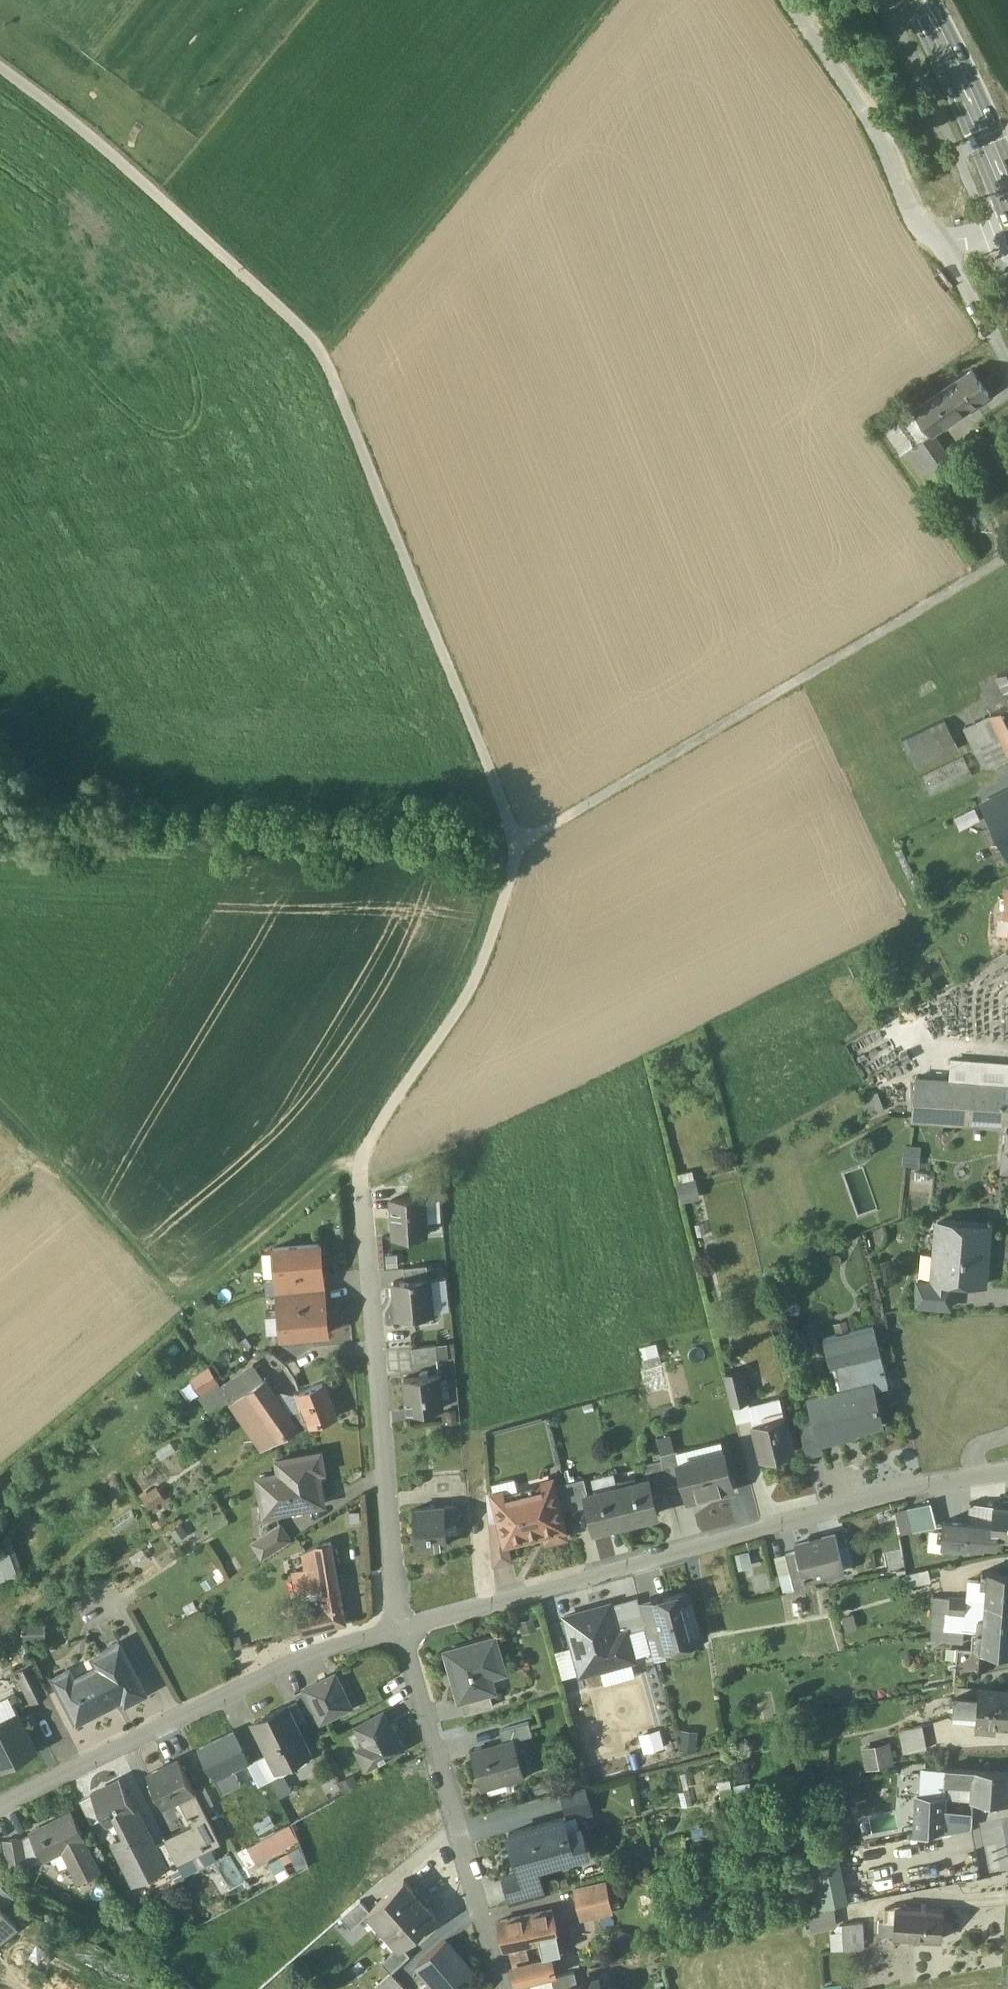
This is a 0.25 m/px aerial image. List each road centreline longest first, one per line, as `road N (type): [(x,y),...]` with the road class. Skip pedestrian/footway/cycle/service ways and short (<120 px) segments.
road 1 (track): [(511,832),(336,370),(95,143),(0,72)]
road 2 (residential): [(398,1630),(947,1481),(1007,1473)]
road 3 (track): [(515,844),(1007,556)]
road 4 (track): [(511,832),(0,842)]
road 5 (track): [(361,1179),(344,1181),(196,1308),(0,1107)]
road 6 (residential): [(362,1173),(398,1630)]
road 7 (track): [(317,345),(606,0)]
road 8 (residential): [(0,1809),(303,1657),(398,1630)]
road 9 (track): [(362,1173),(382,1123),(483,959),(515,844),(511,832)]
road 10 (residential): [(398,1630),(508,1988)]
road 11 (primary): [(1007,180),(922,0)]

